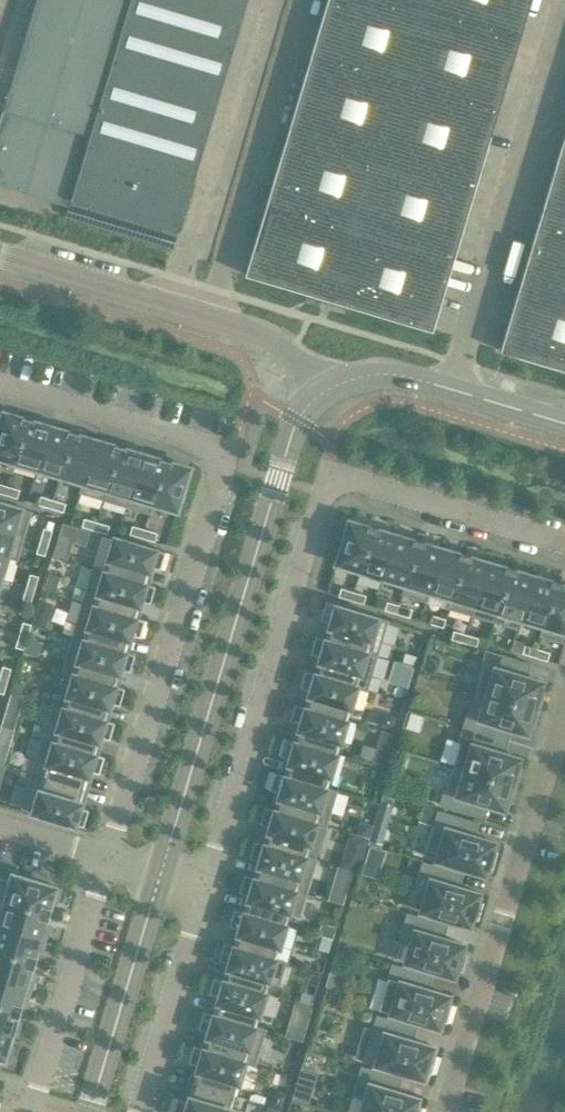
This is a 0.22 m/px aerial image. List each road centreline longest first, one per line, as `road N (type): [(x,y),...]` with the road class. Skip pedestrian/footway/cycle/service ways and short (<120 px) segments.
road 1 (tertiary): [(328,390),(297,421),(285,457),(164,878)]
road 2 (residential): [(209,892),(324,492)]
road 3 (residential): [(223,462),(109,861)]
road 4 (residential): [(446,1111),(564,724)]
road 5 (tertiary): [(328,390),(247,329),(0,257)]
road 6 (residential): [(109,861),(28,1111)]
road 7 (residential): [(564,543),(359,482),(324,492)]
road 8 (tertiary): [(564,424),(401,376),(371,375),(328,390)]
road 9 (tertiary): [(164,878),(95,1111)]
road 10 (residential): [(223,462),(218,452),(0,387)]
road 11 (residential): [(144,1111),(209,892)]

